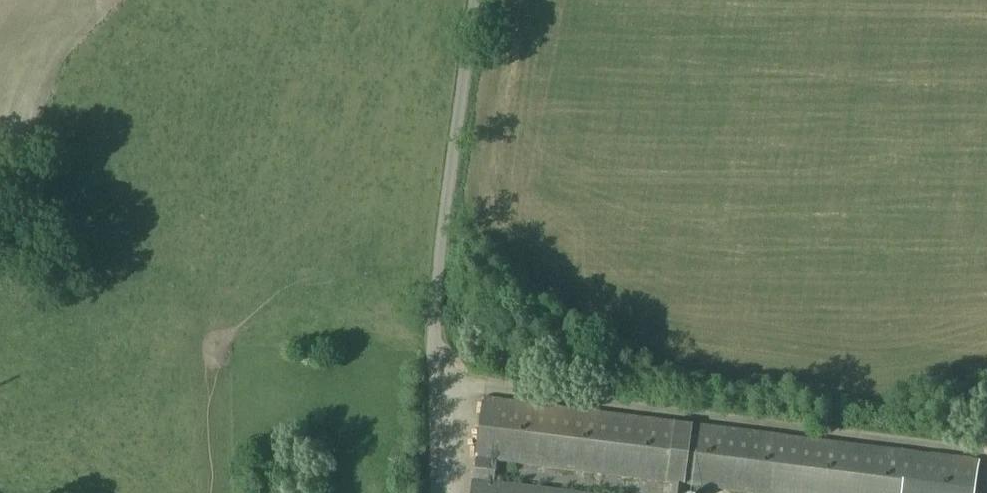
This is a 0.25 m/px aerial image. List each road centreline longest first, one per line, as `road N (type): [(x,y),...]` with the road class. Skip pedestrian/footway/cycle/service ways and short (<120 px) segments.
road 1 (unclassified): [(432,492),(443,179),(471,0)]

